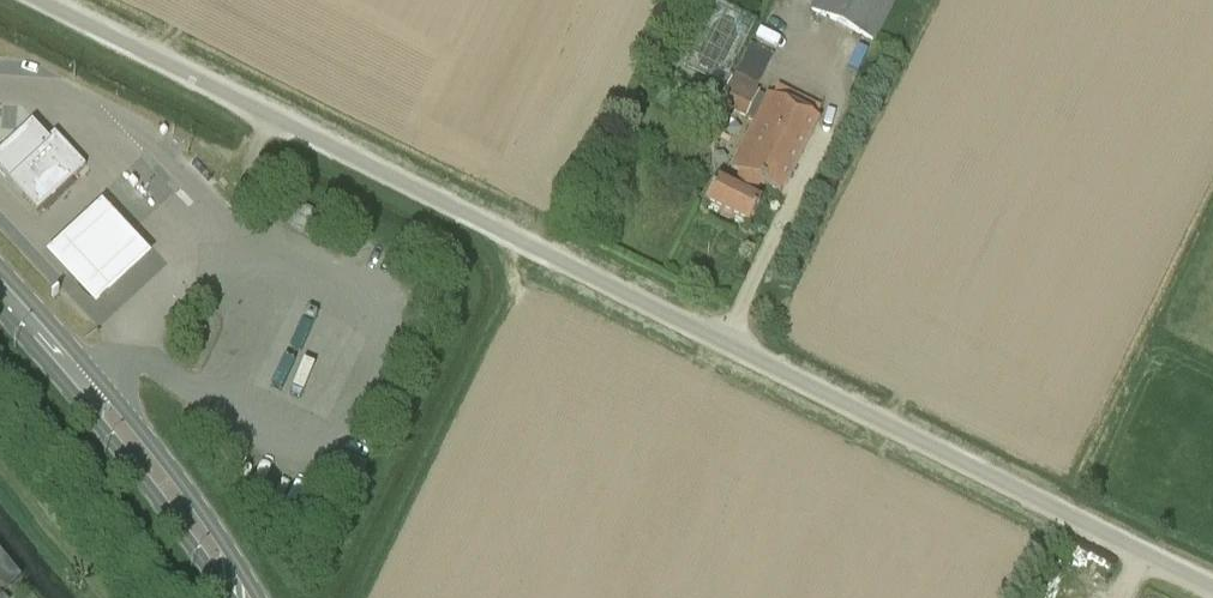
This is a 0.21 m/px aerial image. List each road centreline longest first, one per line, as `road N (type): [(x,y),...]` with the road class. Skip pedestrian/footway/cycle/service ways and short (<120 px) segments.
road 1 (unclassified): [(1212,587),(37,0)]
road 2 (primary): [(240,597),(135,443),(0,292)]

